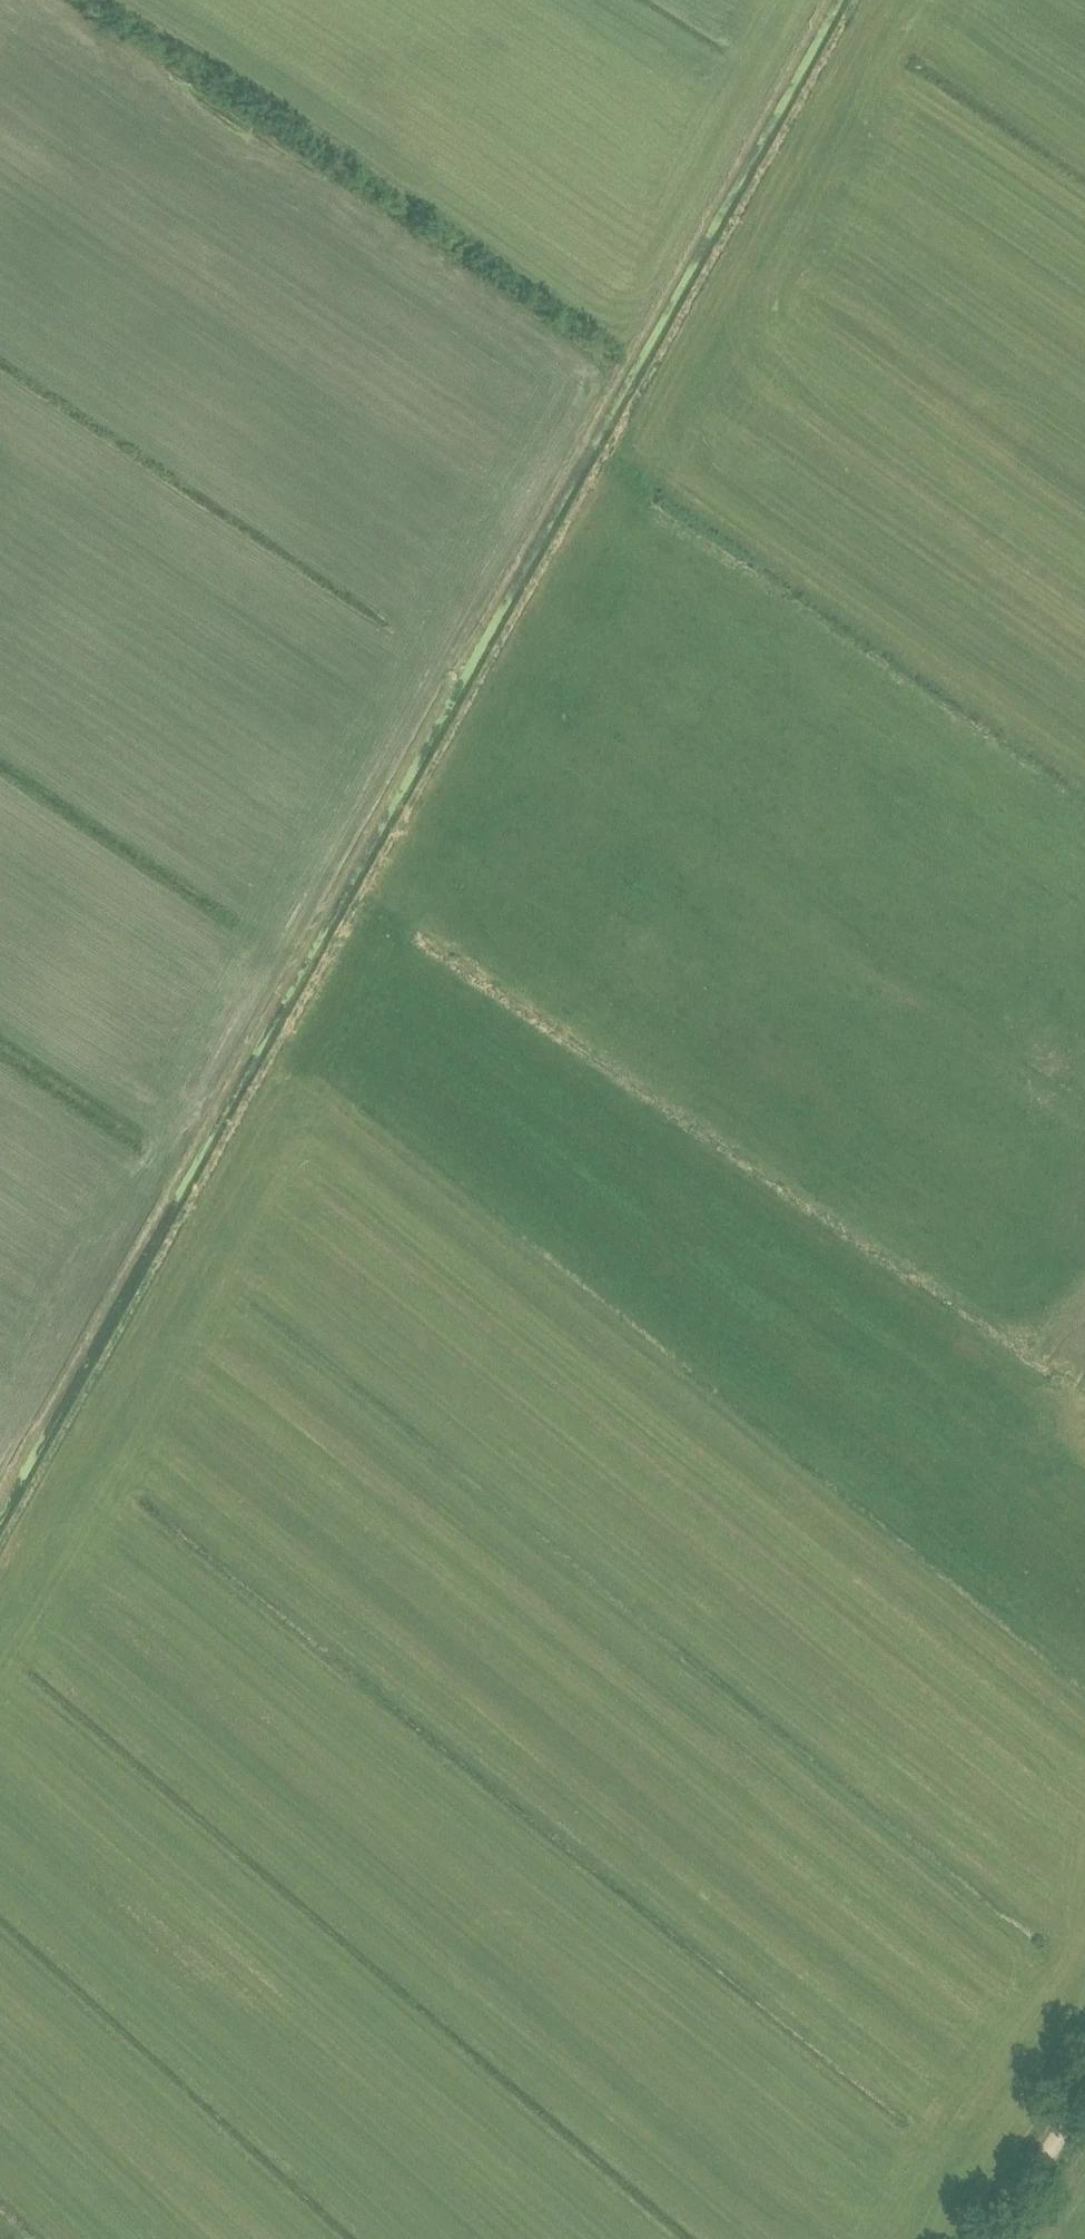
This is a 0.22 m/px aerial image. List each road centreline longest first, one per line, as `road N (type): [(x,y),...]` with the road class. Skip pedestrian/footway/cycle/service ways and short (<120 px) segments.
road 1 (track): [(989,2238),(1084,2090)]

